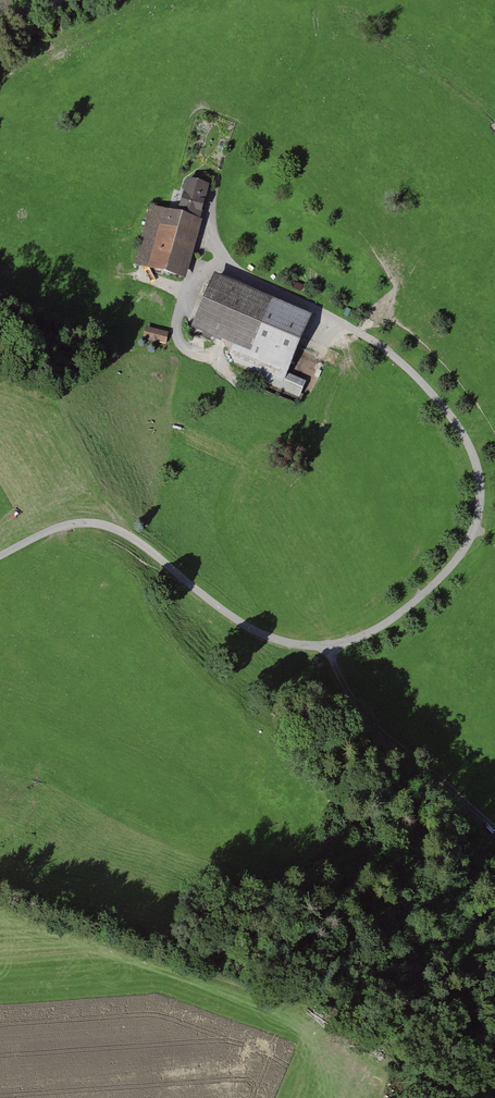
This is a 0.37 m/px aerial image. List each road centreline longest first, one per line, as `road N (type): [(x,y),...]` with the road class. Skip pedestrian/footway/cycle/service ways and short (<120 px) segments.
road 1 (unclassified): [(0,557),(61,527),(111,526),(141,539),(245,626),(287,644),(327,647),(386,623),(462,553),(481,496),(461,431),(381,346),(229,266),(211,224),(216,178)]
road 2 (track): [(327,647),(352,700),(494,825)]

